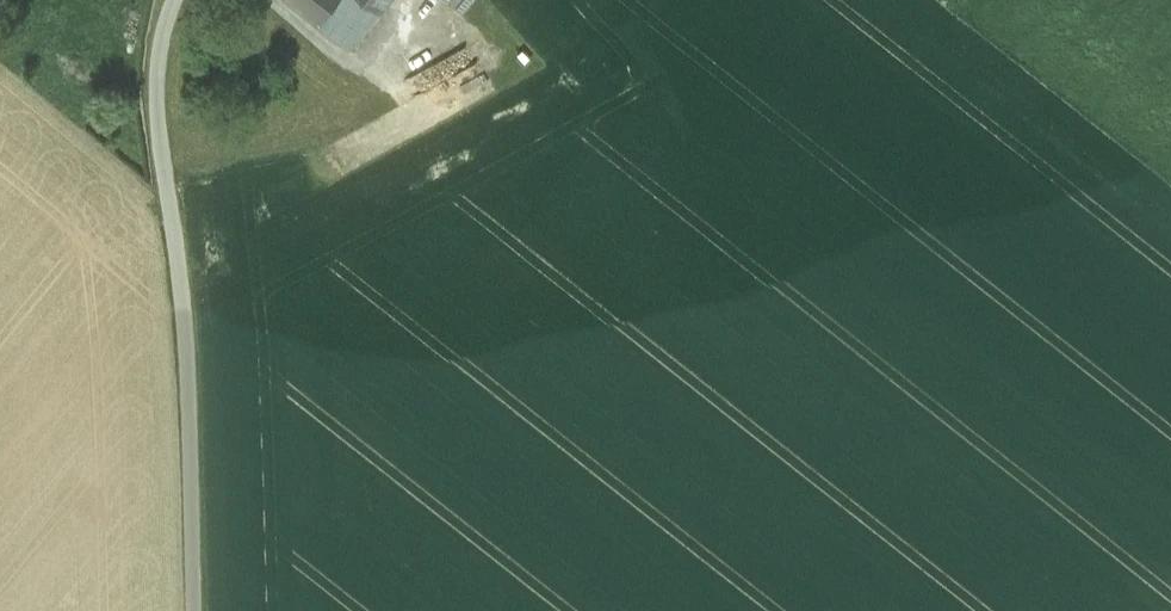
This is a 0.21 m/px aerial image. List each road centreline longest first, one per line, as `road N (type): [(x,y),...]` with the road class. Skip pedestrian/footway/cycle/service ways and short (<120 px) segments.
road 1 (unclassified): [(195,610),(188,345),(158,103),(162,36),(174,0)]

